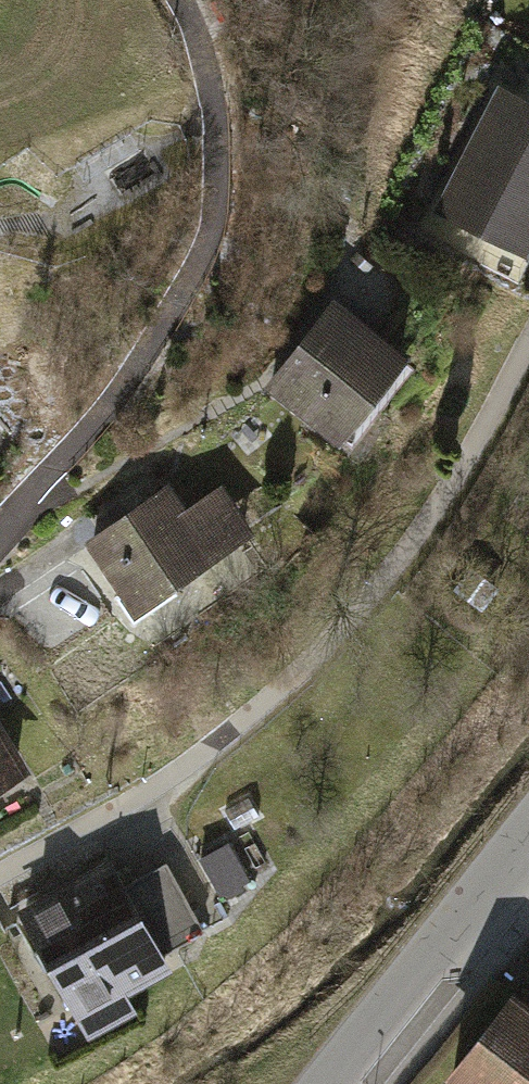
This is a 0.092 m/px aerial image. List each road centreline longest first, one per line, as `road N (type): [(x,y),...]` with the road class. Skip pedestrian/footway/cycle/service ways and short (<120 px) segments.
road 1 (residential): [(0,553),(185,335),(241,170),(175,0)]
road 2 (track): [(196,777),(348,644),(469,486),(528,369)]
road 3 (tertiary): [(355,1083),(528,869)]
road 4 (residential): [(0,889),(196,777)]

